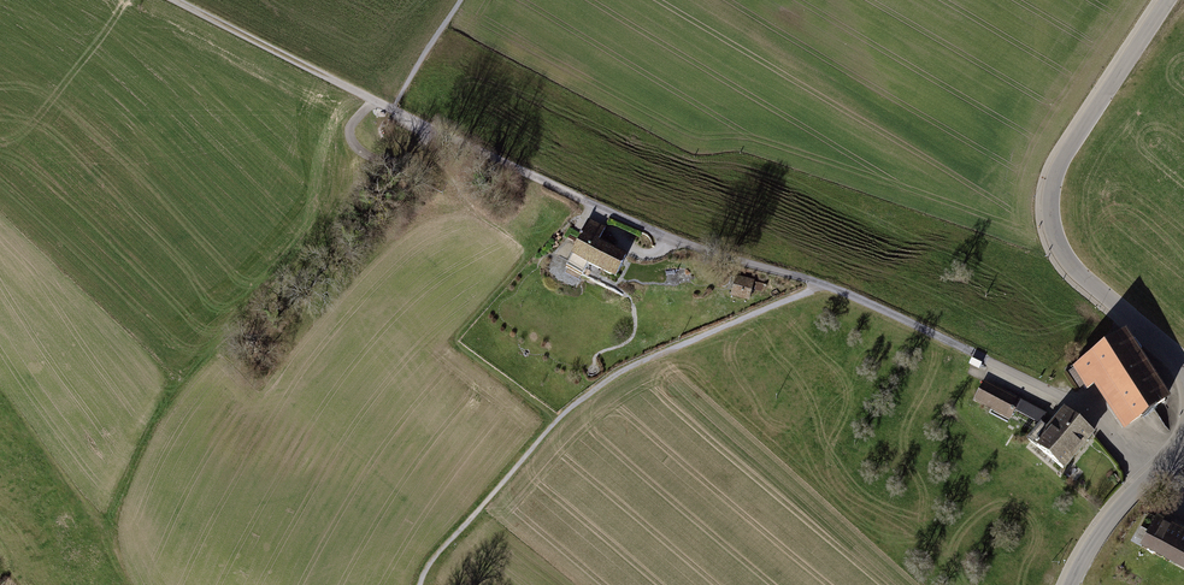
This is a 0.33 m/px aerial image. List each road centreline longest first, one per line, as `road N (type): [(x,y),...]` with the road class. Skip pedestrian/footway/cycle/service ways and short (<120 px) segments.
road 1 (track): [(392,110),(655,234),(843,292),(990,361)]
road 2 (track): [(420,584),(433,558),(556,421),(611,377),(823,285)]
road 3 (residential): [(1183,367),(1071,264),(1052,231),(1050,191),(1069,143),(1163,0)]
road 4 (track): [(173,0),(392,110)]
road 5 (residential): [(1071,584),(1096,540),(1183,439)]

